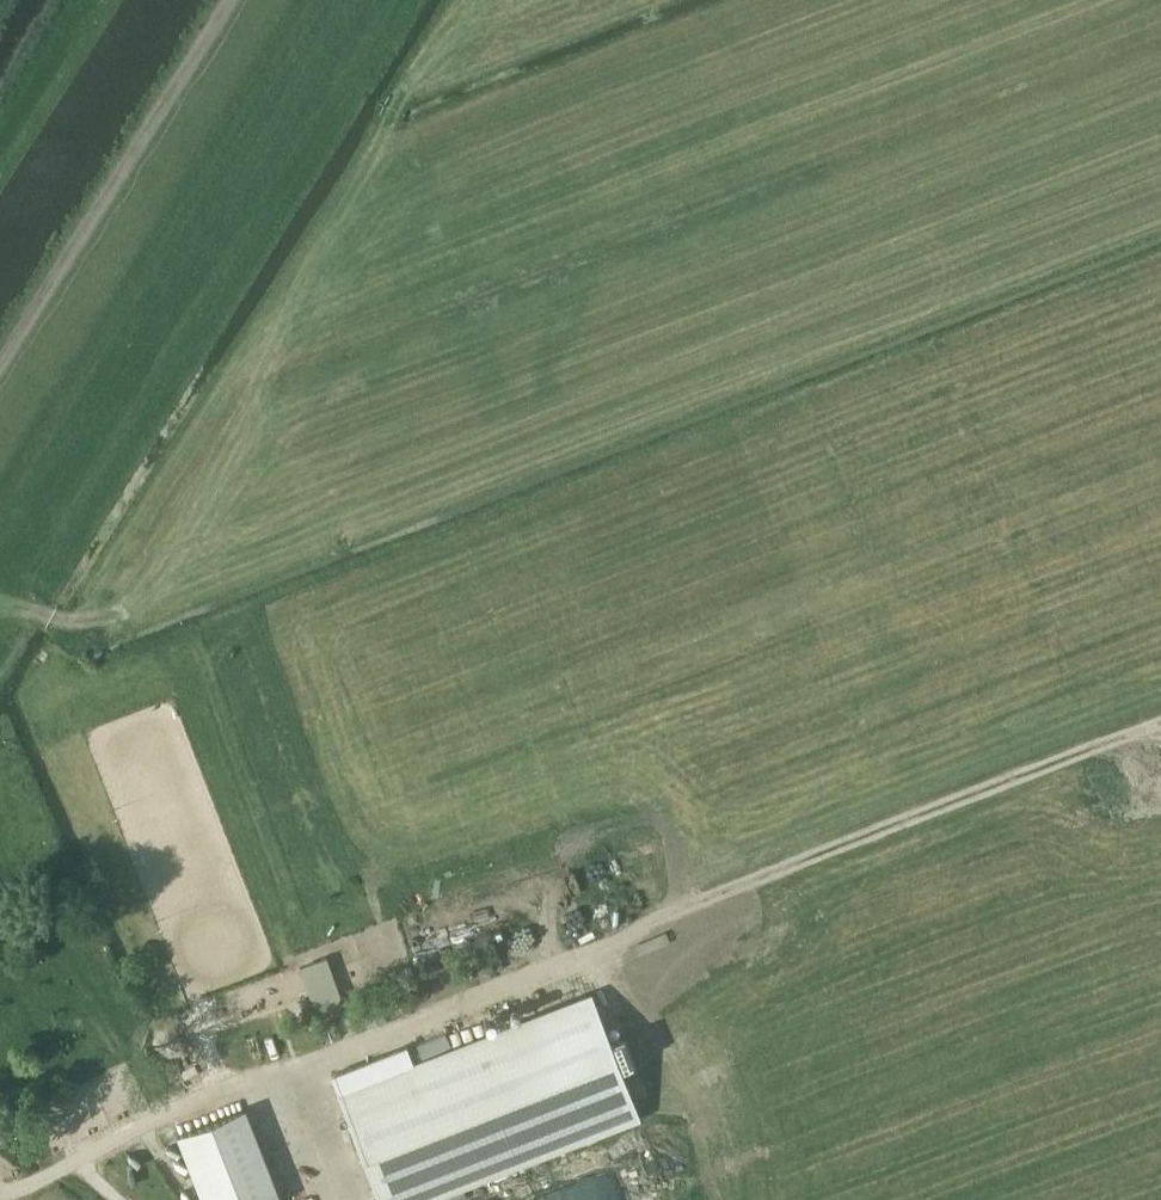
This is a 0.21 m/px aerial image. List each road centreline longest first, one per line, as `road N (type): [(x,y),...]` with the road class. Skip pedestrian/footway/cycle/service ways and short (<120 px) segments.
road 1 (track): [(588,948),(1160,723)]
road 2 (track): [(0,364),(238,0)]

